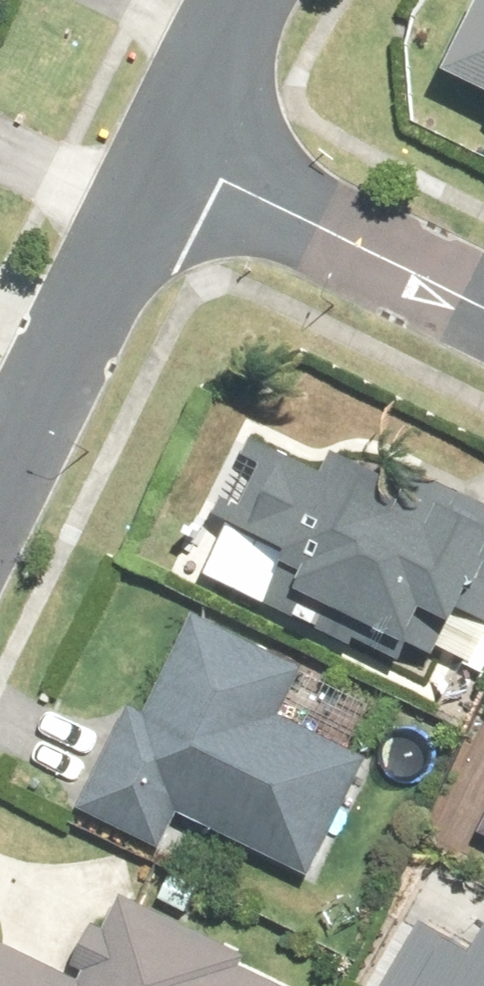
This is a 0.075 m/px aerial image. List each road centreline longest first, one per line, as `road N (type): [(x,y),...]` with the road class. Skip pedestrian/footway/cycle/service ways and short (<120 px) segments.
road 1 (residential): [(0,485),(167,160)]
road 2 (residential): [(483,313),(167,160)]
road 3 (residential): [(167,160),(243,0)]

